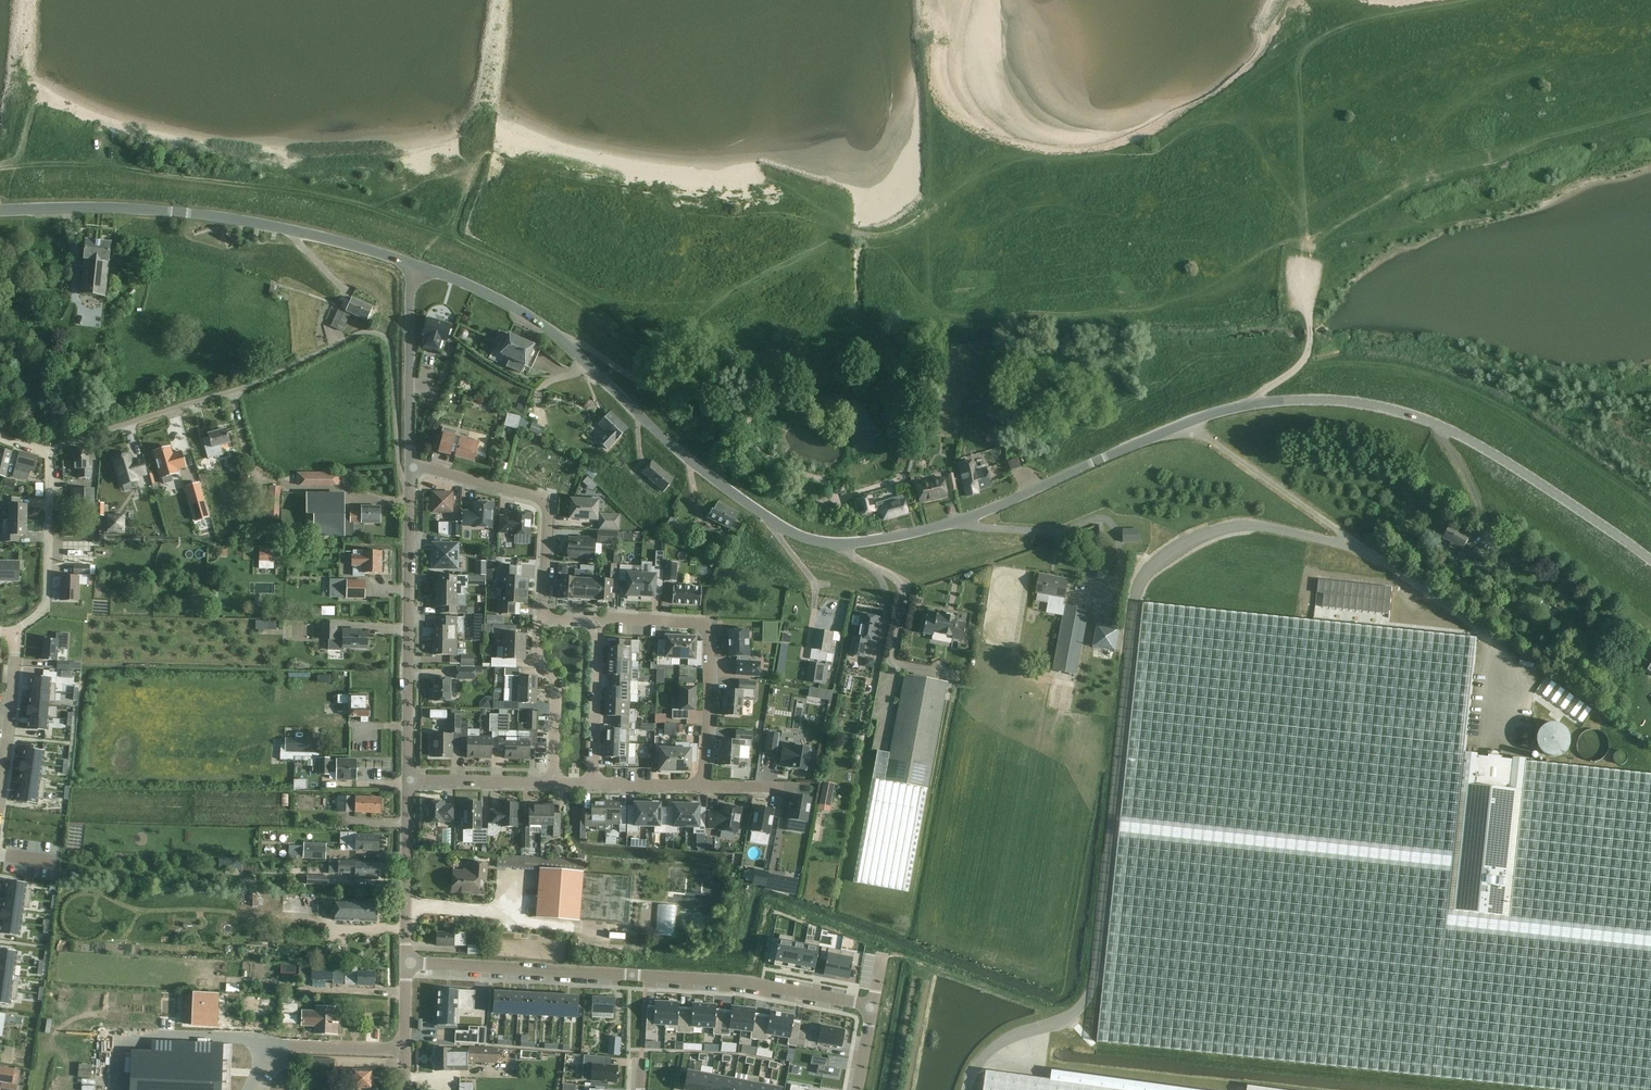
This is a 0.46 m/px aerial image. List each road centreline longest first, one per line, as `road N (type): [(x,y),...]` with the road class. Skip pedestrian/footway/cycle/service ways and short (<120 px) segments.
road 1 (tertiary): [(1250,404),(1185,423),(964,519),(888,538),(826,543),(787,530),(685,462),(516,307),(419,265)]
road 2 (residential): [(856,1089),(868,1013),(856,1004),(743,982),(407,962)]
road 3 (residential): [(409,486),(396,445),(391,350),(376,333),(234,392),(50,448)]
road 4 (track): [(452,233),(343,202),(148,167),(0,165)]
road 5 (tertiary): [(1650,562),(1512,465),(1431,422),(1376,404),(1250,404)]
road 6 (tertiary): [(419,265),(216,216),(0,211)]
road 7 (tertiary): [(409,783),(409,486)]
road 8 (residential): [(592,622),(705,624),(711,670),(700,789)]
road 9 (residential): [(543,622),(549,516),(534,501),(410,463)]
road 10 (track): [(641,352),(586,304),(452,233)]
road 11 (tertiary): [(410,463),(409,301),(419,265)]
road 12 (residential): [(16,633),(47,600),(50,448)]
road 13 (tertiary): [(407,962),(409,783)]
road 14 (unclassified): [(1250,404),(1308,358),(1313,330),(1303,296),(1313,257)]
road 15 (residential): [(598,786),(592,622)]
road 16 (residential): [(552,782),(555,682),(543,653),(543,622)]
road 17 (residential): [(0,786),(16,633)]
road 18 (residential): [(552,782),(409,783)]
road 19 (tertiary): [(406,1089),(407,962)]

